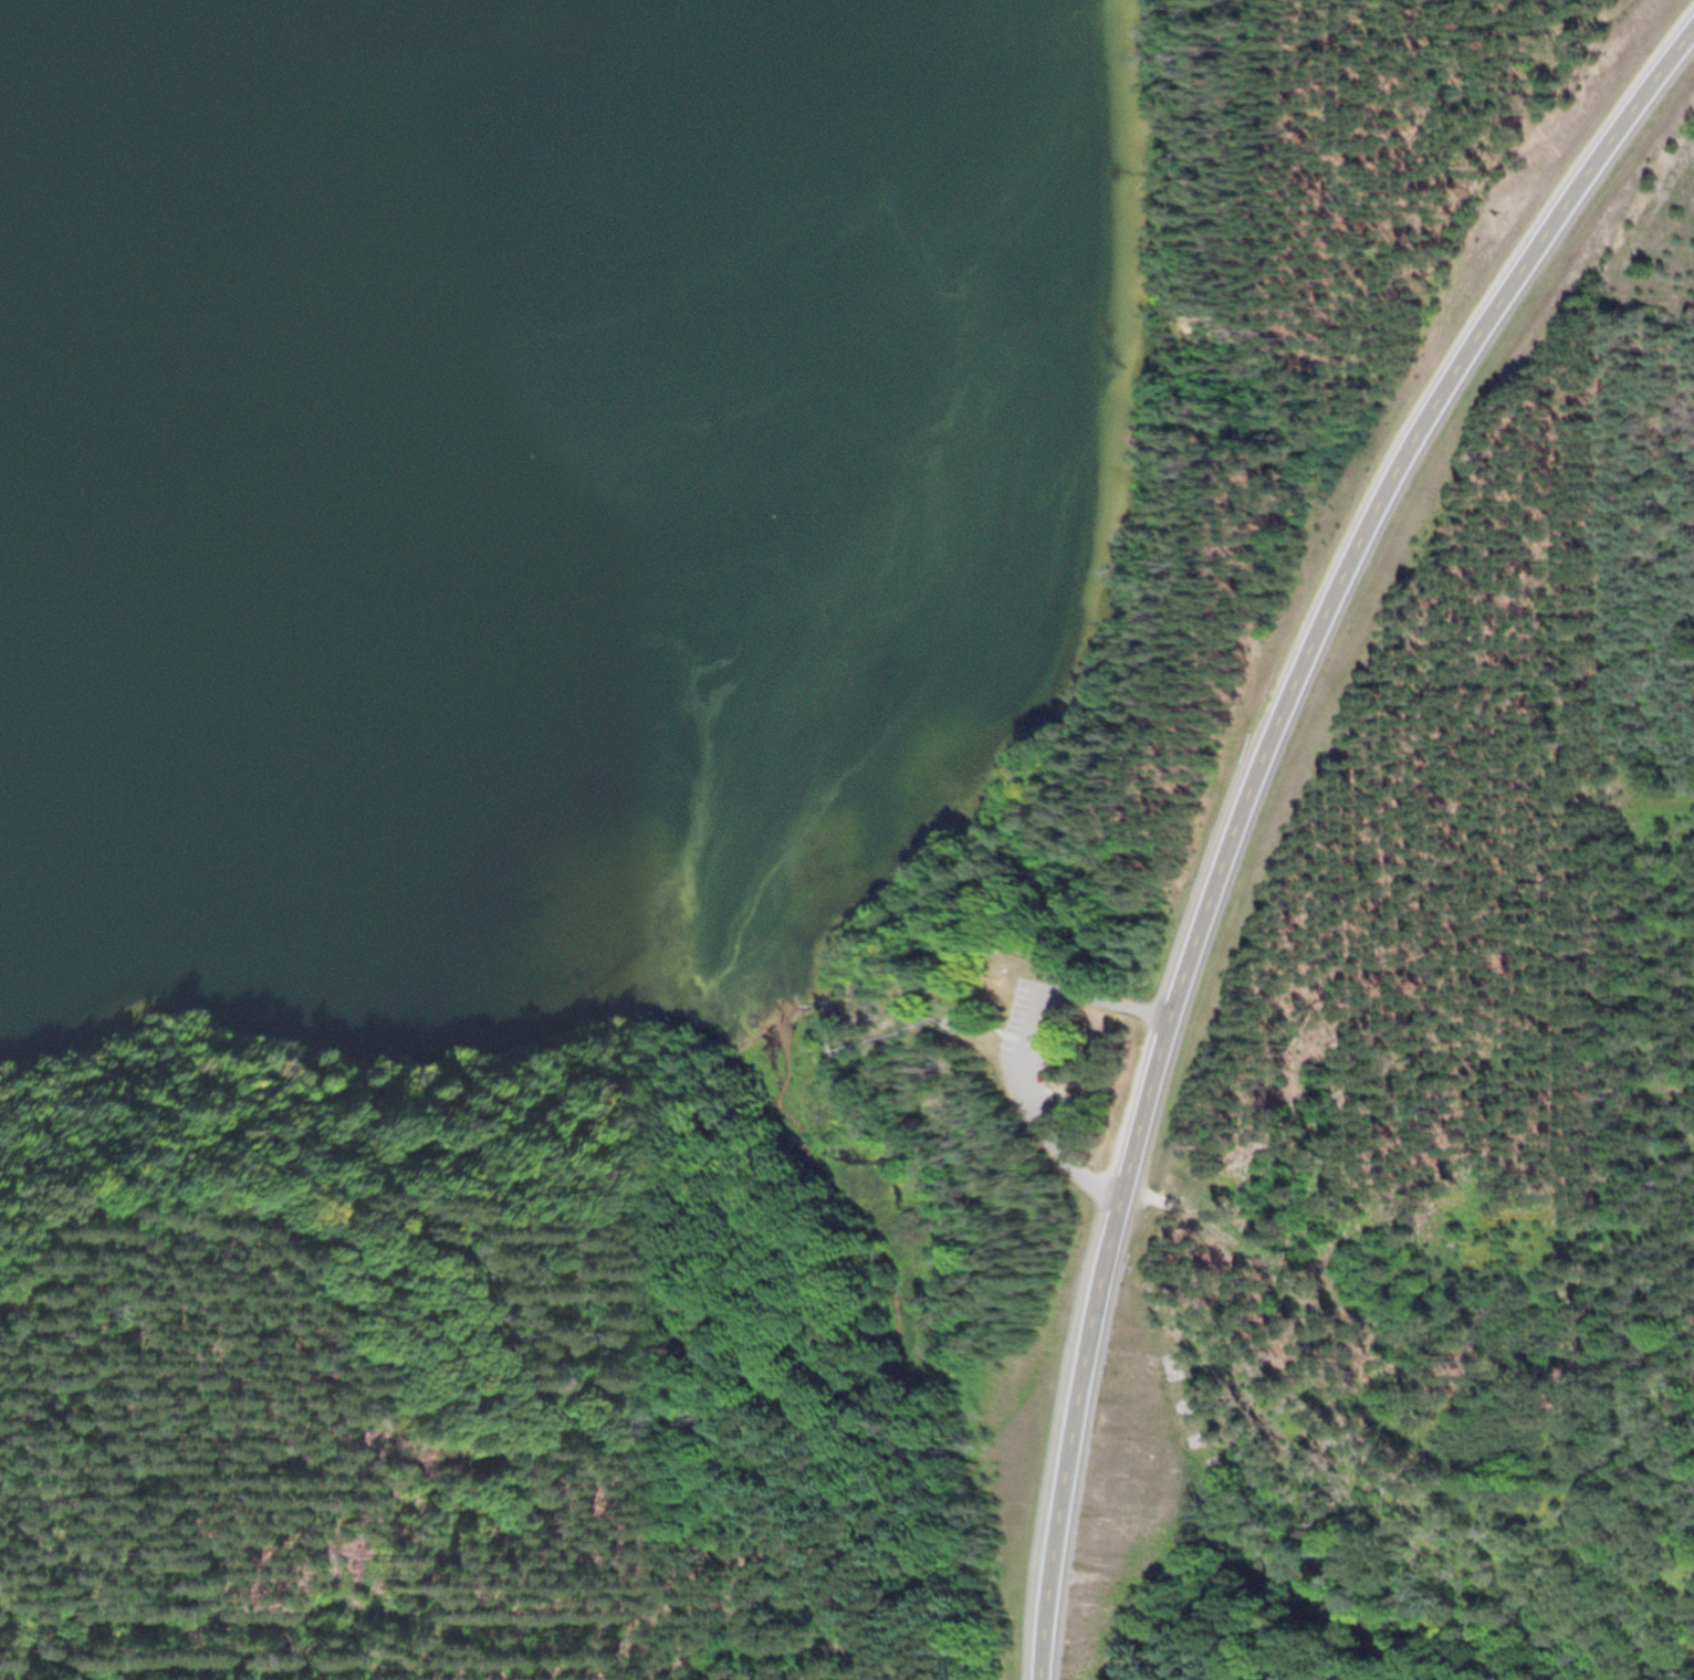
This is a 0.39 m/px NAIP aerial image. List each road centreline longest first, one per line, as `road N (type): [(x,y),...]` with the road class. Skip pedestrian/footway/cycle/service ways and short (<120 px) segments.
road 1 (primary): [(1037,1679),(1058,1453),(1116,1199),(1188,949),(1265,738),(1320,613),(1426,413),(1544,225),(1693,20)]
road 2 (track): [(561,1679),(432,1530),(241,1410),(198,1399),(104,1403),(46,1428),(0,1468)]

